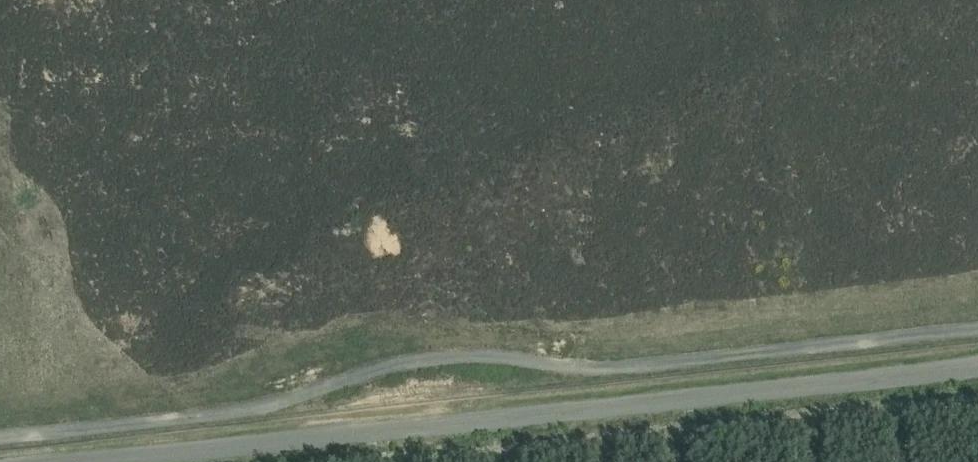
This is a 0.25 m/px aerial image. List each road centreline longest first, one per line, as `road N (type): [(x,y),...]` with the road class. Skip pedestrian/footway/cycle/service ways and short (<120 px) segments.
road 1 (track): [(977,366),(138,461)]

